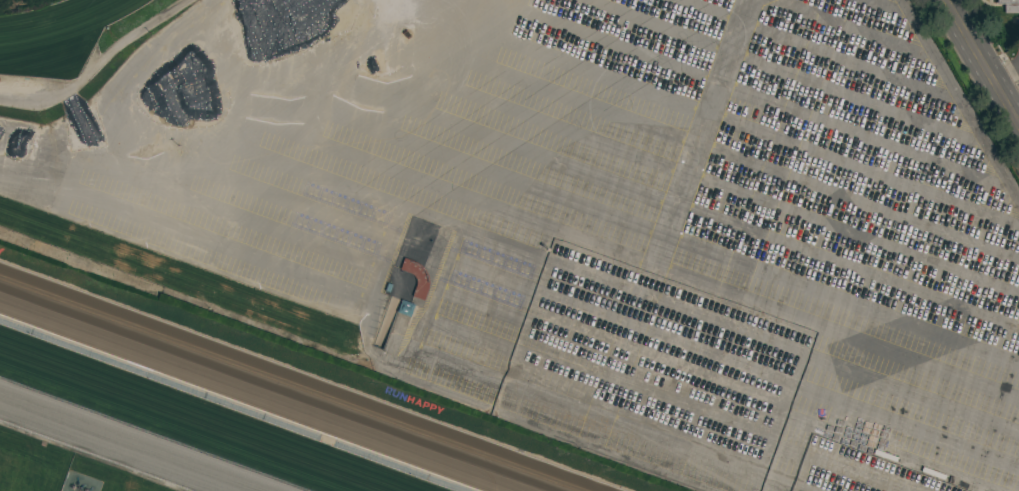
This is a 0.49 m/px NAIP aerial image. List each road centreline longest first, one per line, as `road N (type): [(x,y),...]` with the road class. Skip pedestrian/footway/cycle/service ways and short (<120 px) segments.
road 1 (primary): [(943,0),(1018,132)]

